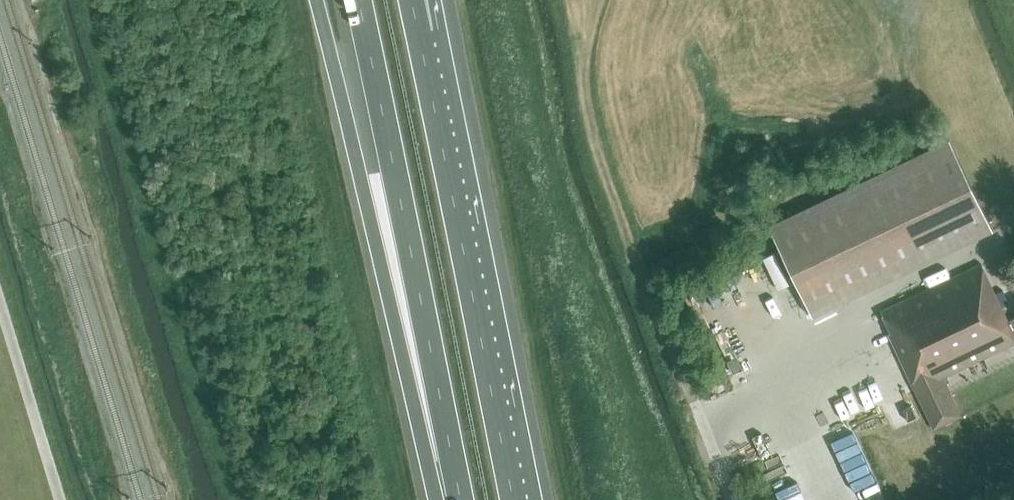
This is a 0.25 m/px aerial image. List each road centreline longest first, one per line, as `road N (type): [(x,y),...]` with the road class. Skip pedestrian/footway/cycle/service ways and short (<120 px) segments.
road 1 (motorway): [(315,0),(435,499)]
road 2 (motorway): [(358,0),(461,499)]
road 3 (track): [(701,416),(662,333),(592,137),(584,72),(600,0)]
road 4 (motorway): [(517,499),(438,126)]
road 5 (motorway): [(438,126),(413,0)]
road 6 (motorway): [(438,126),(435,0)]

